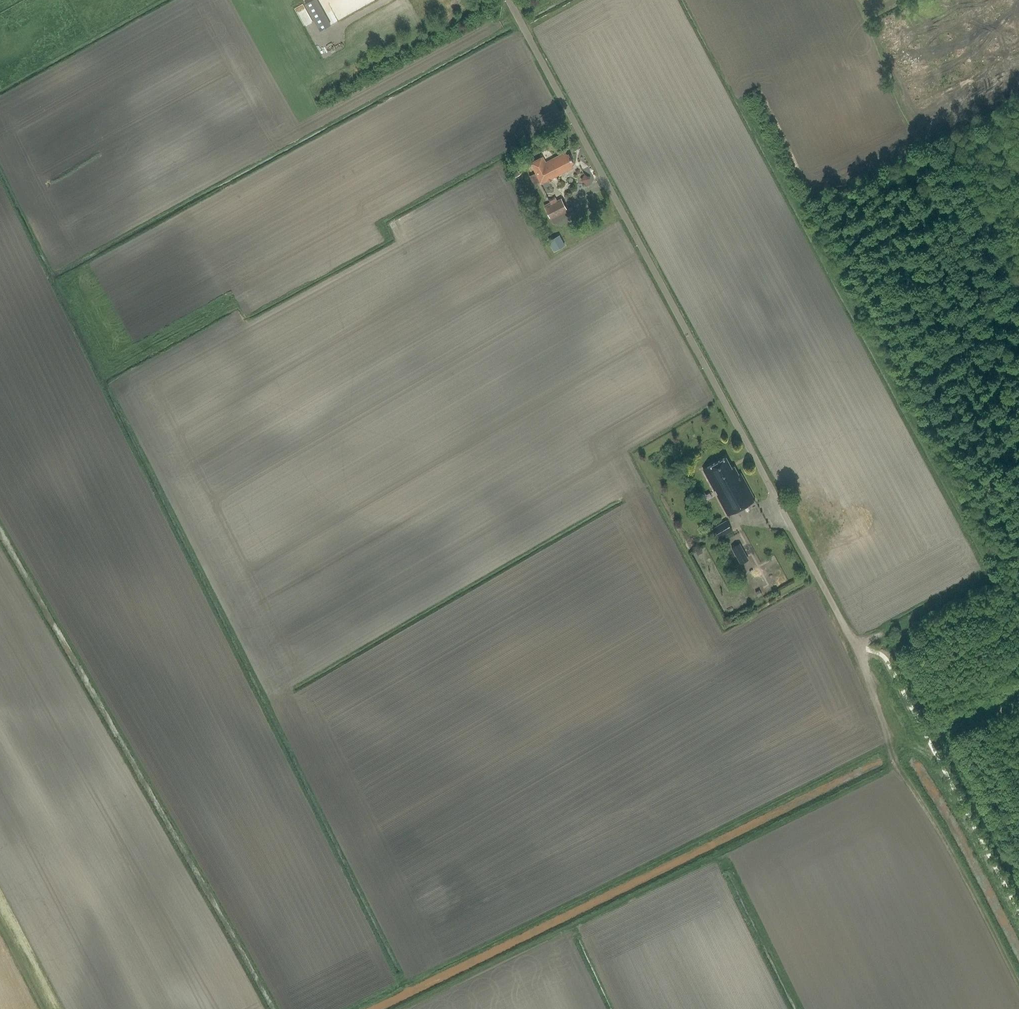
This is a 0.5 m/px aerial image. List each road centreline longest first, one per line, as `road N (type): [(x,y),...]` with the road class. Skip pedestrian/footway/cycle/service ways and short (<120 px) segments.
road 1 (unclassified): [(856,648),(508,0)]
road 2 (track): [(403,1008),(900,765)]
road 3 (track): [(856,648),(890,750),(972,883),(1018,978)]

